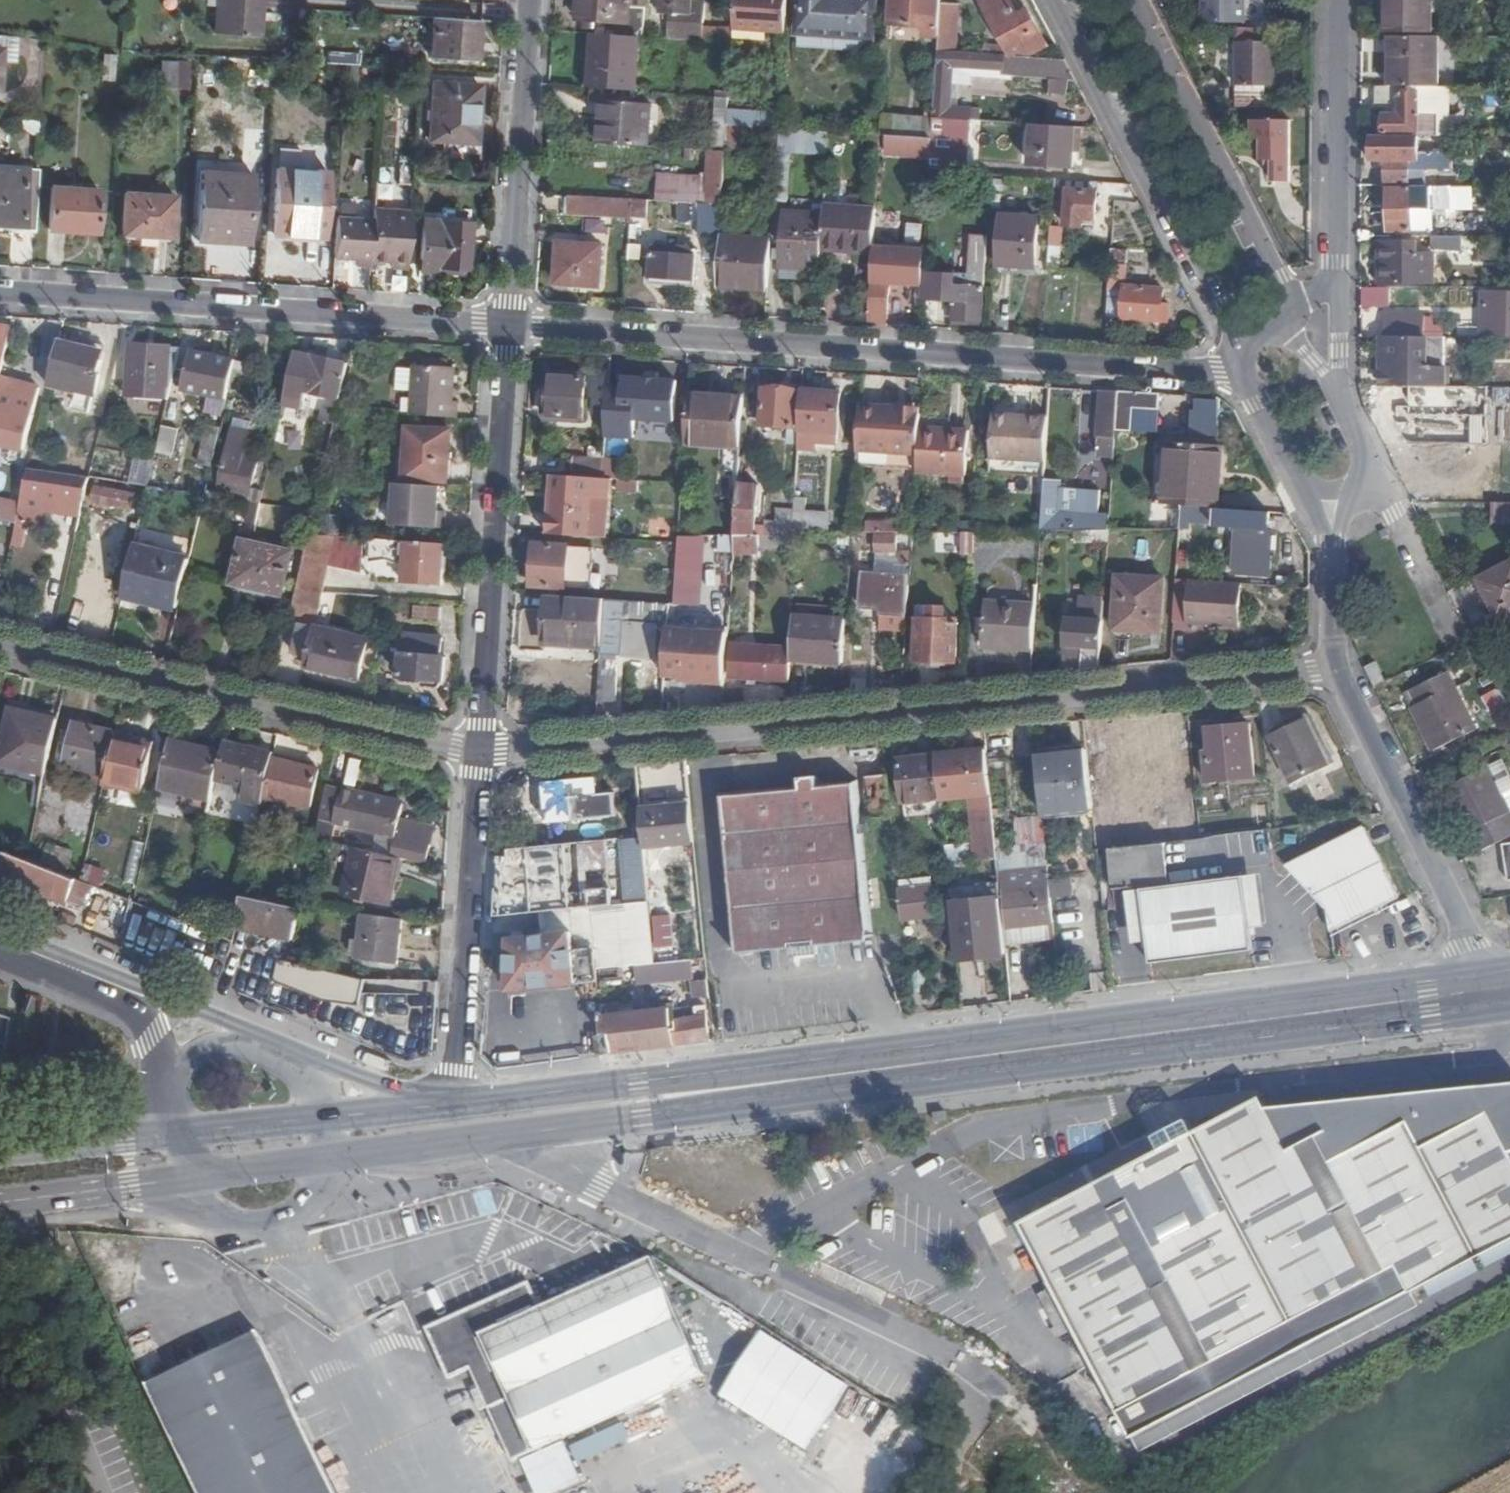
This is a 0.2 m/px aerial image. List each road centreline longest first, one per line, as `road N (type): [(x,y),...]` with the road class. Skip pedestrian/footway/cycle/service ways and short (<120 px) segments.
road 1 (primary): [(1477,975),(452,1104)]
road 2 (primary): [(557,1130),(1495,1009)]
road 3 (residential): [(480,752),(1336,667)]
road 4 (residential): [(509,326),(1245,370)]
road 5 (unclassified): [(1001,1402),(587,1181),(563,1156),(557,1130)]
road 6 (residential): [(0,292),(509,326)]
road 7 (residential): [(0,642),(480,752)]
road 8 (residential): [(480,752),(509,326)]
road 9 (residential): [(1055,0),(1238,348)]
road 10 (residential): [(452,1104),(480,752)]
road 11 (residential): [(1290,313),(1136,0)]
road 12 (residential): [(1477,975),(1461,920),(1336,667)]
road 13 (residential): [(509,326),(530,0)]
road 14 (residential): [(1334,283),(1336,0)]
road 15 (primary): [(322,1160),(557,1130)]
road 16 (residential): [(1452,639),(1366,459)]
road 17 (primary): [(0,1201),(187,1180)]
road 18 (primary): [(258,1036),(81,973)]
road 19 (primary): [(187,1180),(210,1212),(243,1224),(275,1221),(307,1198),(322,1160)]
road 20 (primary): [(175,1134),(0,1154)]
road 21 (primary): [(320,1118),(175,1134)]
road 22 (primary): [(187,1180),(322,1160)]
road 23 (primary): [(81,973),(153,1032),(169,1068)]
road 24 (residential): [(1245,370),(1303,487)]
road 25 (primary): [(422,1106),(308,1056)]
road 26 (residential): [(1336,667),(1332,543)]

